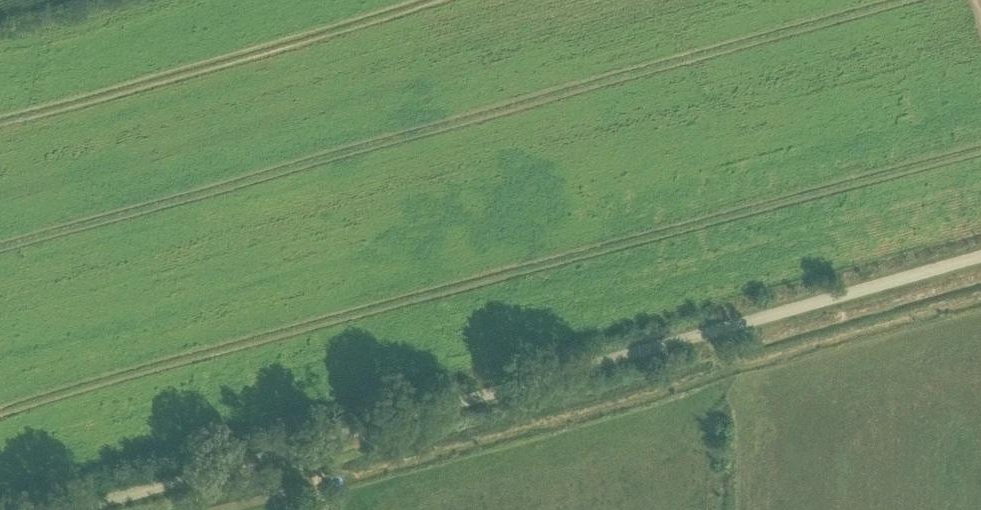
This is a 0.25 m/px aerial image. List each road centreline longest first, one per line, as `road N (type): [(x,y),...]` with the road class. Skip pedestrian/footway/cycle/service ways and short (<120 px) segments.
road 1 (unclassified): [(74,509),(980,256)]

